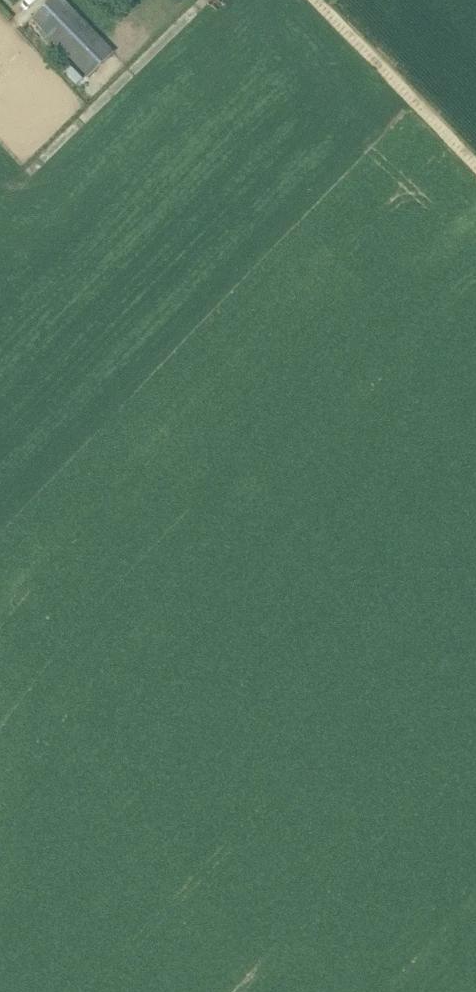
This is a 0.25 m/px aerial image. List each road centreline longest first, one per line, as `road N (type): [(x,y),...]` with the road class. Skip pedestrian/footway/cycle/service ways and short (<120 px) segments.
road 1 (track): [(475,167),(314,0)]

